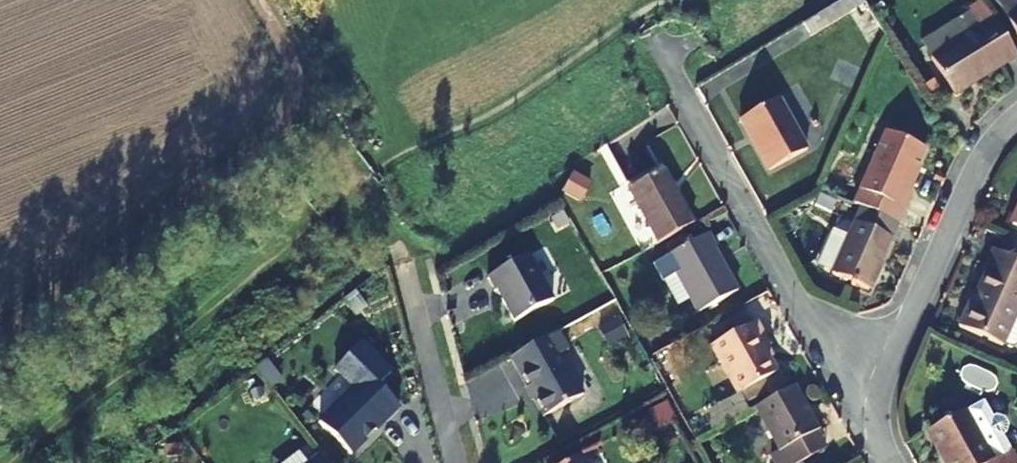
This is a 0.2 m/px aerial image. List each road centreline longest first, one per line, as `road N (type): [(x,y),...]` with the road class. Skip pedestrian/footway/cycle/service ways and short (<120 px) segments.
road 1 (residential): [(885,402),(833,343),(642,10)]
road 2 (track): [(0,341),(275,128),(300,100)]
road 3 (residential): [(1016,115),(992,131),(885,402)]
road 4 (residential): [(453,462),(405,265)]

